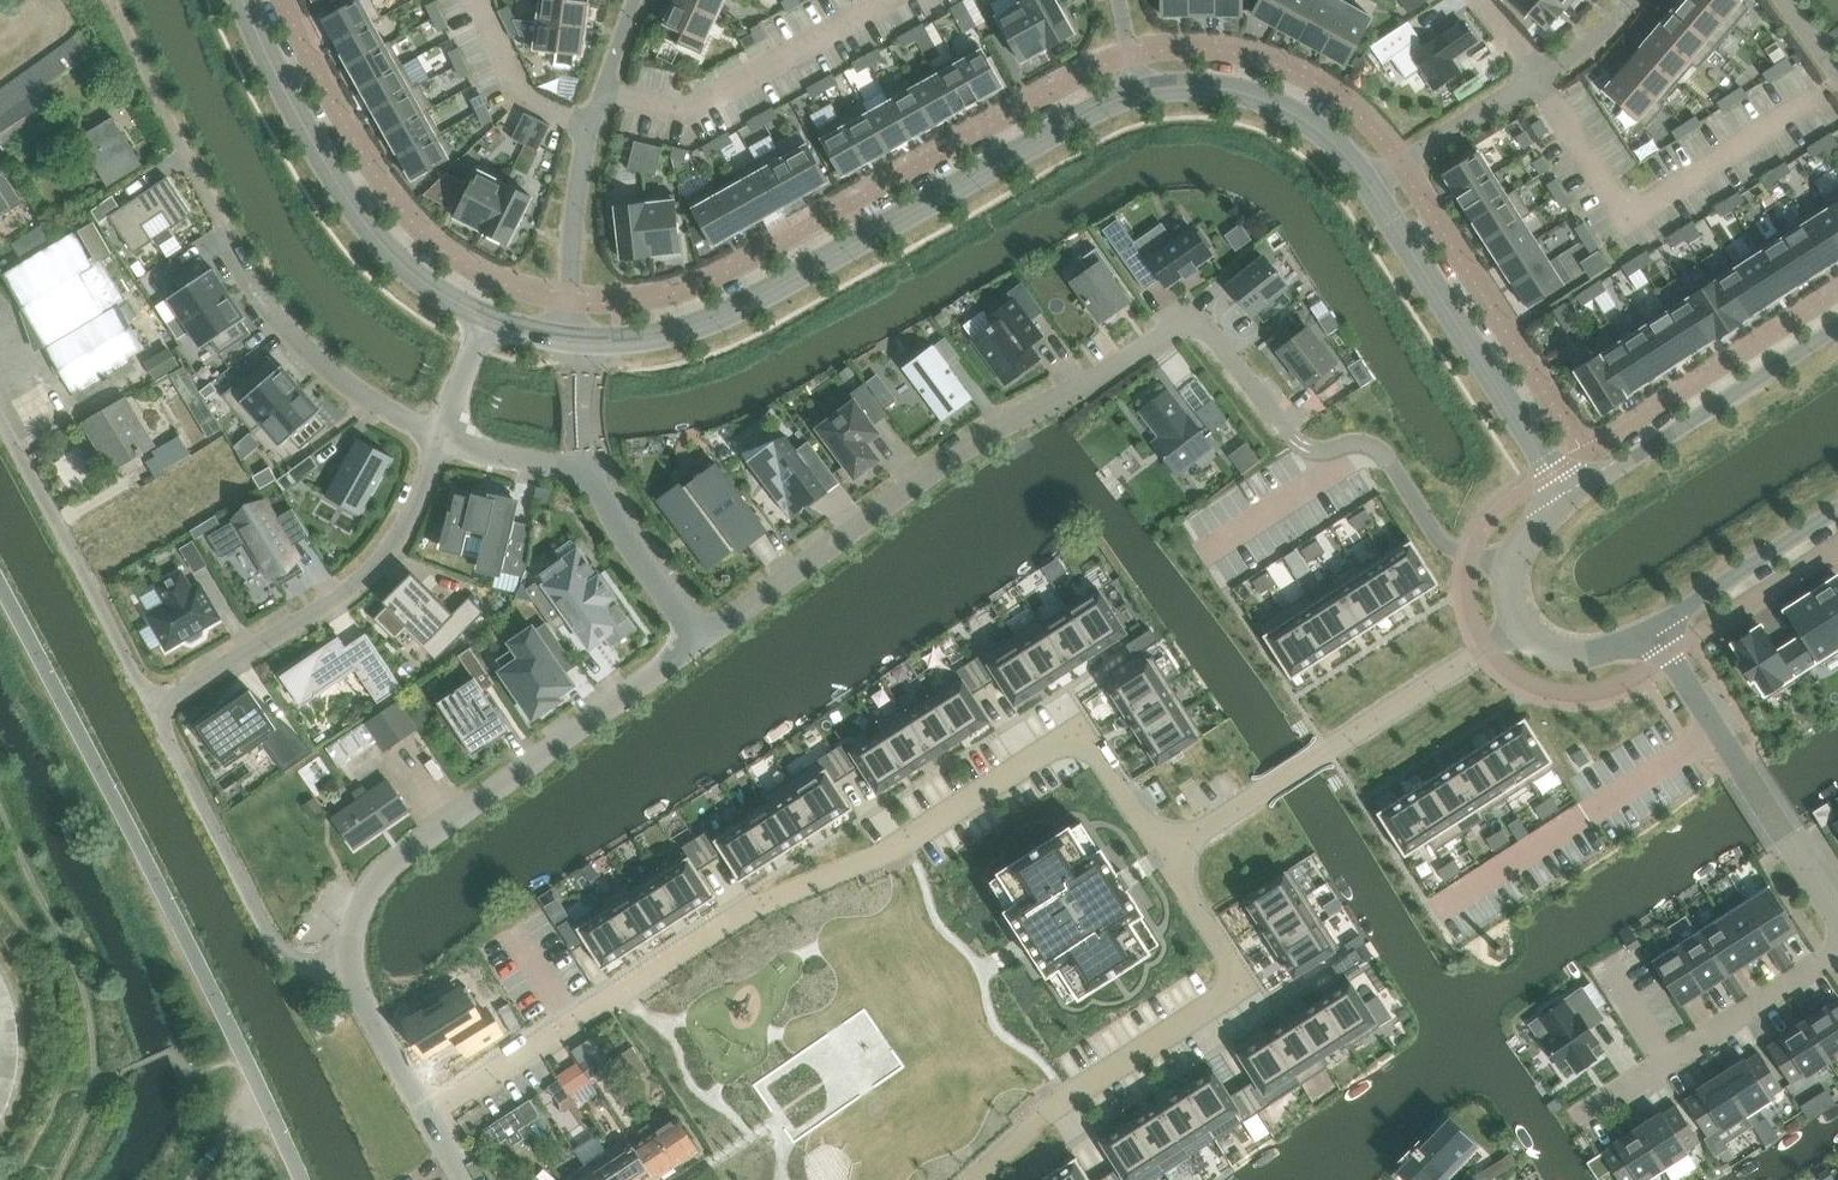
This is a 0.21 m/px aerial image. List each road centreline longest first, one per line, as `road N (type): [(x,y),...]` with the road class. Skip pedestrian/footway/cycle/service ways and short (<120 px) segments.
road 1 (residential): [(429,1113),(762,901),(907,841),(1082,730),(1165,856)]
road 2 (residential): [(700,642),(955,453),(1082,389),(1193,315),(1300,444),(1366,443),(1396,471)]
road 3 (unclassified): [(302,1179),(246,1051),(0,581)]
road 4 (tertiary): [(1138,83),(1084,106),(716,321),(637,341),(574,340)]
road 5 (tertiary): [(574,340),(491,317),(415,279),(382,251),(289,103),(241,0)]
road 6 (residential): [(353,972),(351,936),(362,906),(400,857),(700,642)]
road 7 (residential): [(1165,856),(1240,985),(1055,1106),(976,1179)]
road 8 (residential): [(1520,627),(1165,856)]
road 9 (residential): [(438,438),(417,499),(375,566),(152,709)]
road 10 (tertiary): [(1371,197),(1569,499)]
road 11 (residential): [(353,972),(314,967),(279,947),(152,709)]
road 12 (residential): [(574,340),(571,268),(583,172),(638,0)]
road 13 (residential): [(1371,197),(1550,80),(1634,0)]
road 14 (residential): [(152,709),(0,422)]
road 15 (tertiary): [(1837,332),(1569,499)]
road 16 (residential): [(1673,653),(1837,916)]
road 17 (residential): [(1837,951),(1577,1117)]
road 18 (residential): [(438,438),(310,359),(246,280),(223,236)]
road 19 (tertiary): [(1371,197),(1329,135),(1271,99),(1189,79),(1138,83)]
road 20 (tertiary): [(1658,625),(1837,510)]
road 21 (residential): [(700,642),(634,552),(591,475)]
road 22 (residential): [(1673,653),(1837,548)]
road 23 (residential): [(353,972),(429,1113)]
road 24 (tertiary): [(1569,499),(1515,553),(1507,581),(1520,627)]
road 25 (tertiary): [(1520,627),(1536,644),(1590,655),(1658,625)]
road 26 (residential): [(591,475),(574,340)]

